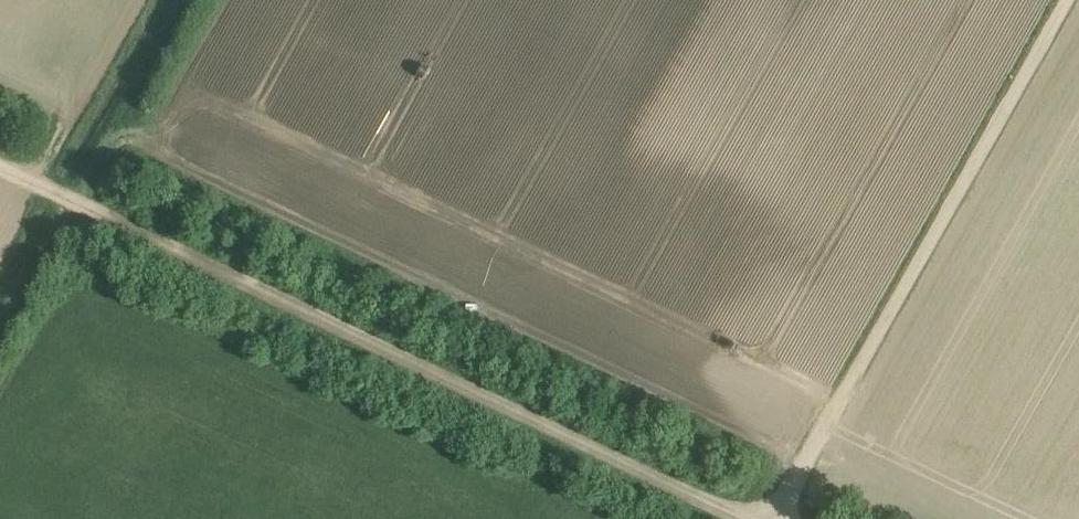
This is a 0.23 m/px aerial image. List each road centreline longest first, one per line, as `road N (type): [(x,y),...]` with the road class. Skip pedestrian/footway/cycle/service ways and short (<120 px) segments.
road 1 (track): [(0,161),(755,518)]
road 2 (track): [(1068,0),(775,518)]
road 3 (track): [(194,0),(85,202)]

